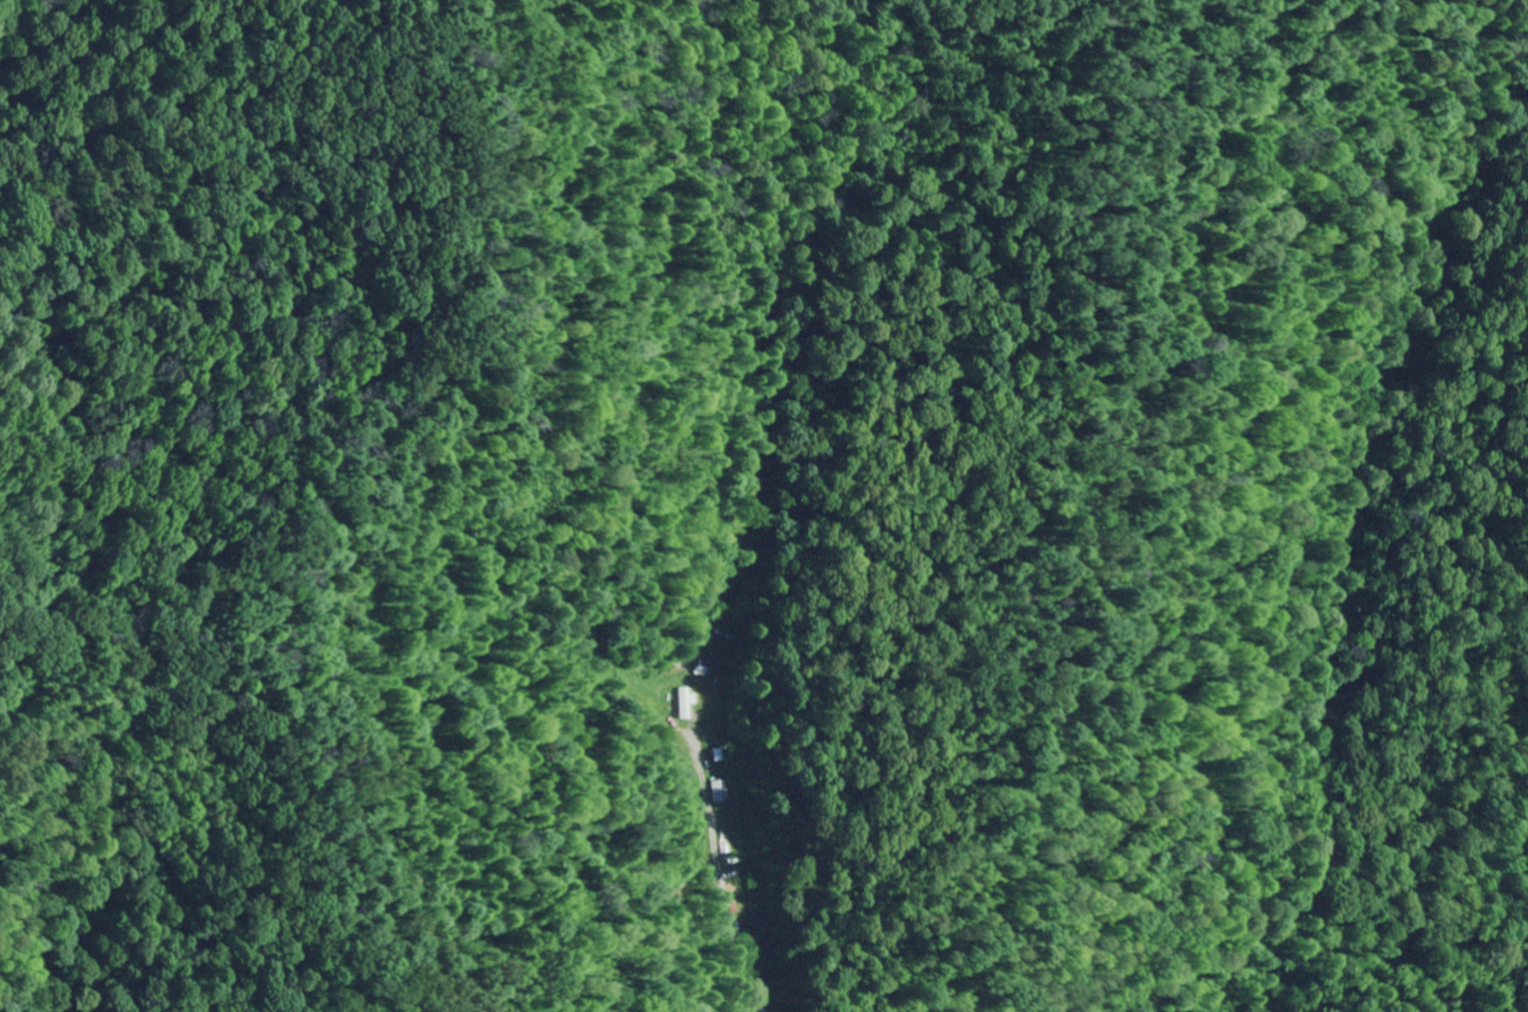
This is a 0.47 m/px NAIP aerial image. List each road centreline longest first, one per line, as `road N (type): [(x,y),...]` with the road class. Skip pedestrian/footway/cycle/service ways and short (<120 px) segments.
road 1 (residential): [(755,1011),(720,856)]

